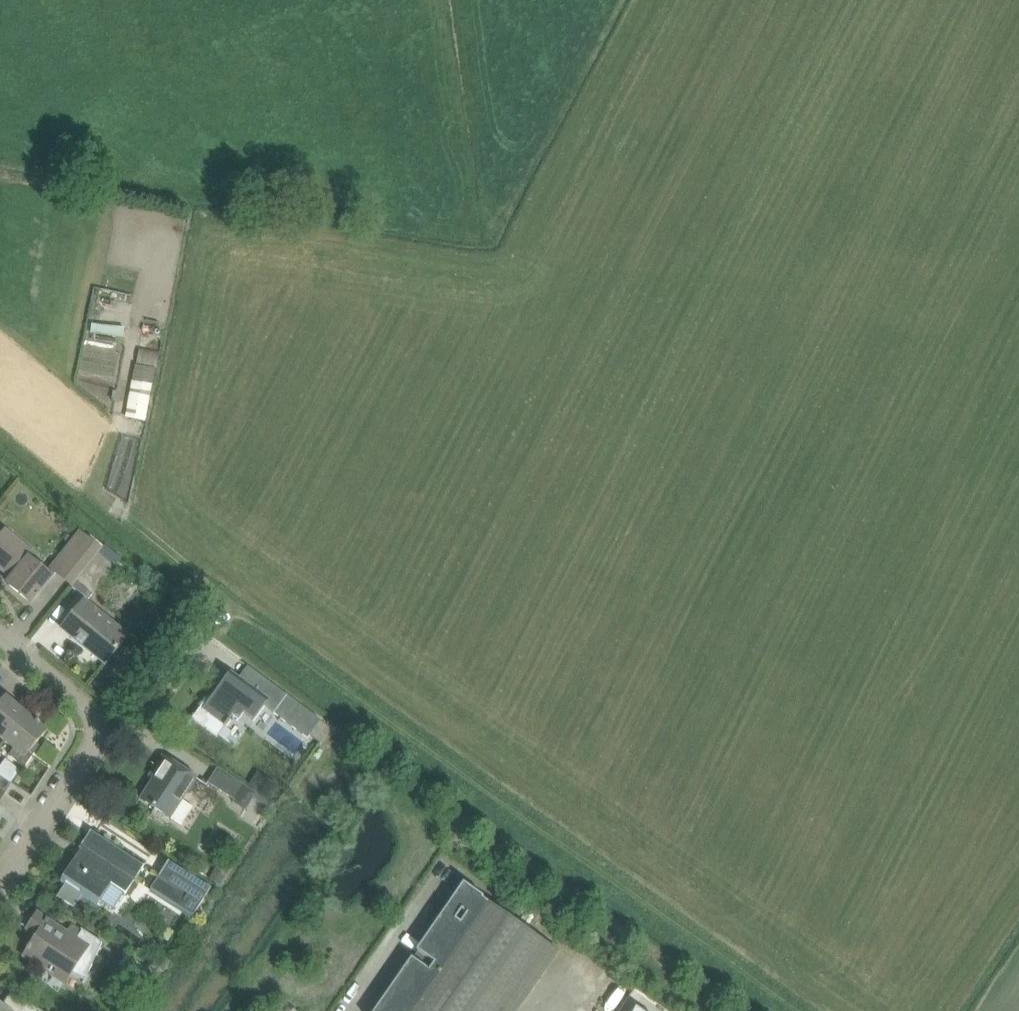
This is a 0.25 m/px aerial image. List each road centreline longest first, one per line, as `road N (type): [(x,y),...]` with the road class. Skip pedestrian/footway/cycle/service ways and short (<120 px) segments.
road 1 (track): [(801,1010),(222,602),(123,518)]
road 2 (residential): [(98,730),(133,723),(222,602)]
road 3 (residential): [(0,883),(98,730)]
road 4 (residential): [(98,730),(86,706),(0,638)]

